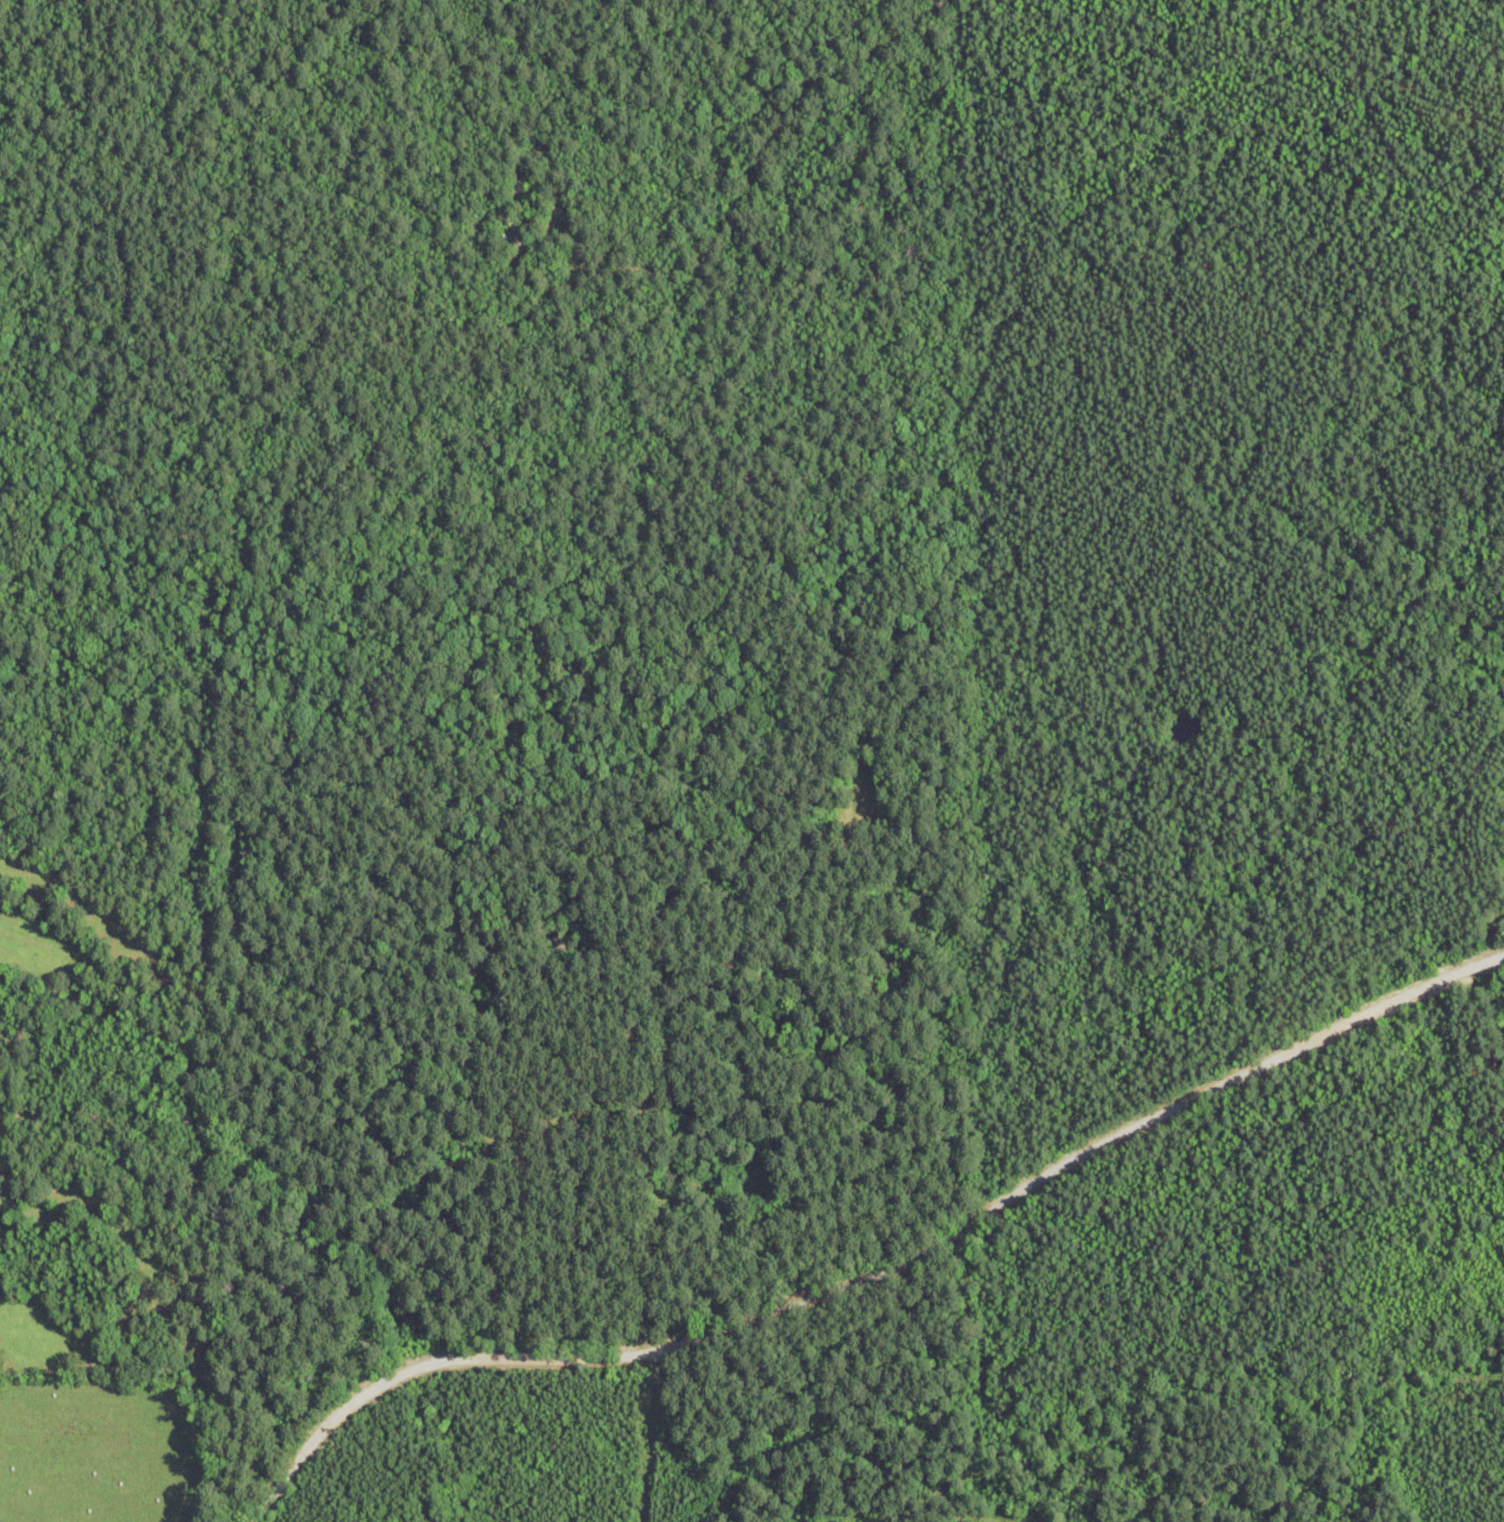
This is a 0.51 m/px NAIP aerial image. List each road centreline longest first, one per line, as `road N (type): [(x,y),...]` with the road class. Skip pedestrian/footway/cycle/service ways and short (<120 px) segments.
road 1 (residential): [(252,1521),(333,1419),(397,1373),(464,1357),(634,1354),(874,1277),(1152,1116),(1503,955)]

